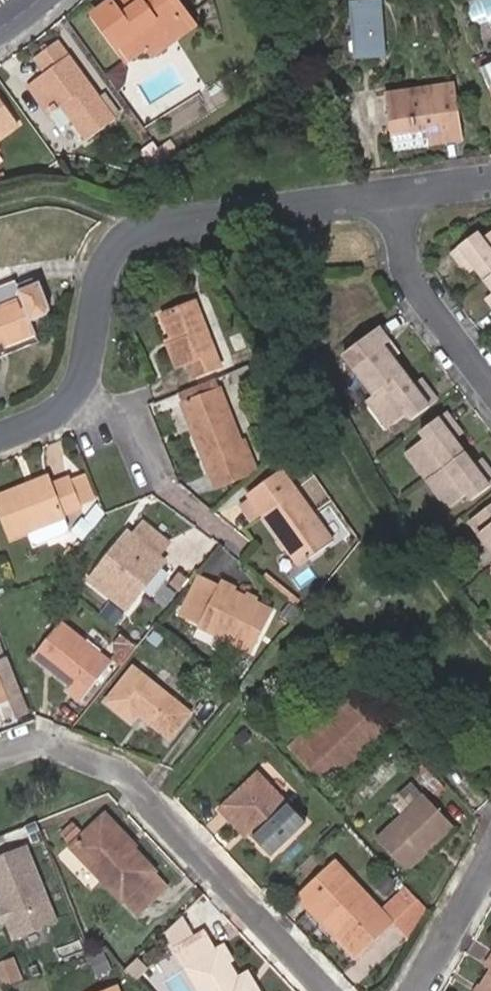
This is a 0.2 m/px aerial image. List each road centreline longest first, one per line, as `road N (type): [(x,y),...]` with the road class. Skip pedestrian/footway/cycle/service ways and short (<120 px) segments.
road 1 (residential): [(0,437),(55,414),(73,395),(112,247),(151,226),(394,195)]
road 2 (residential): [(0,756),(40,743),(127,782),(325,990)]
road 3 (residential): [(394,195),(405,270),(490,388)]
road 4 (residential): [(408,990),(490,840)]

